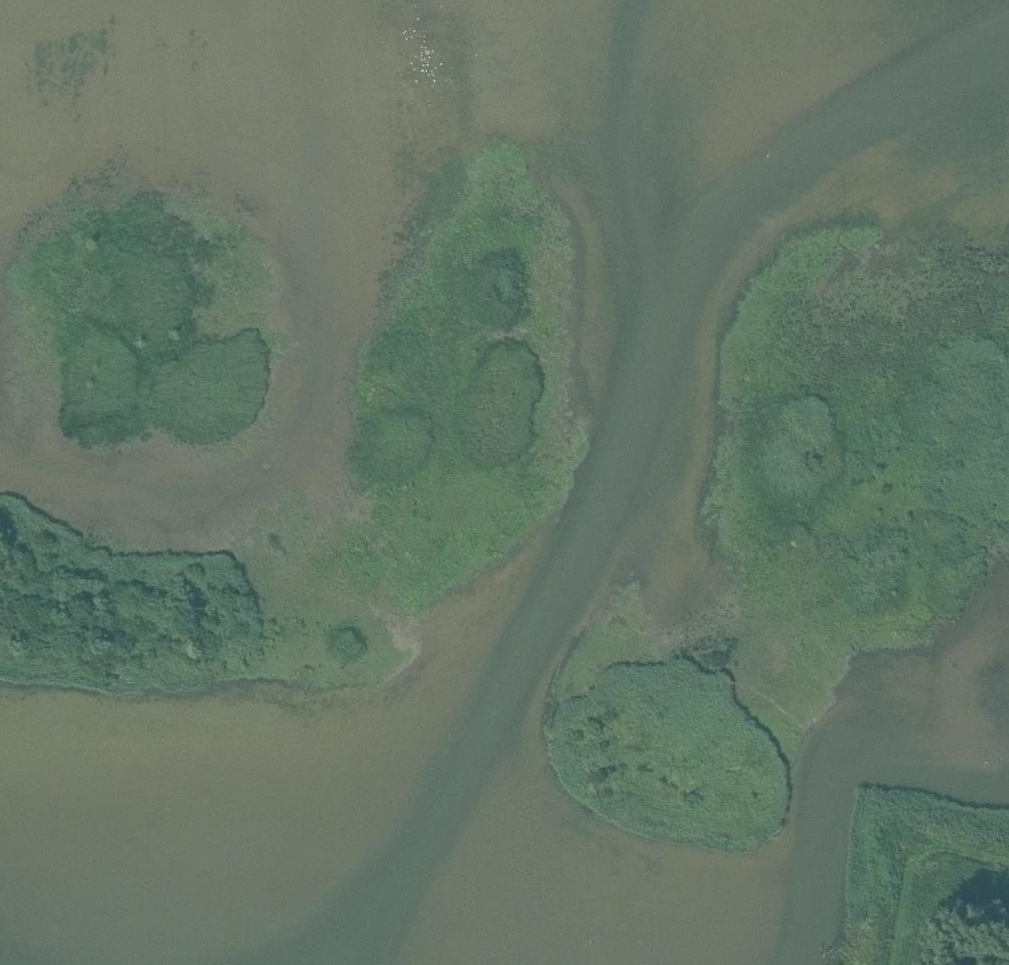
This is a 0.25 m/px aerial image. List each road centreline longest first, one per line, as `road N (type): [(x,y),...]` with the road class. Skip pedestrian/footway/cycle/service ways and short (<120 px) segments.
road 1 (track): [(895,964),(918,857),(949,849),(1008,863)]

